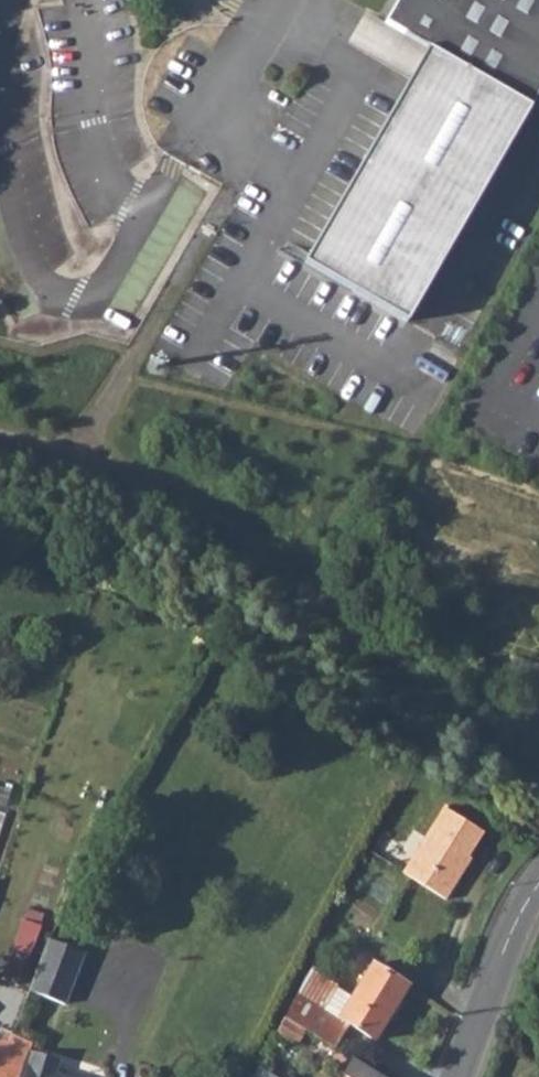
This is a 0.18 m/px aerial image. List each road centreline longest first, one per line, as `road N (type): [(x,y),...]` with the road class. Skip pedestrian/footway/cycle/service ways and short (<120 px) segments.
road 1 (tertiary): [(457,1076),(538,880)]
road 2 (unclassified): [(284,0),(246,66),(226,126)]

